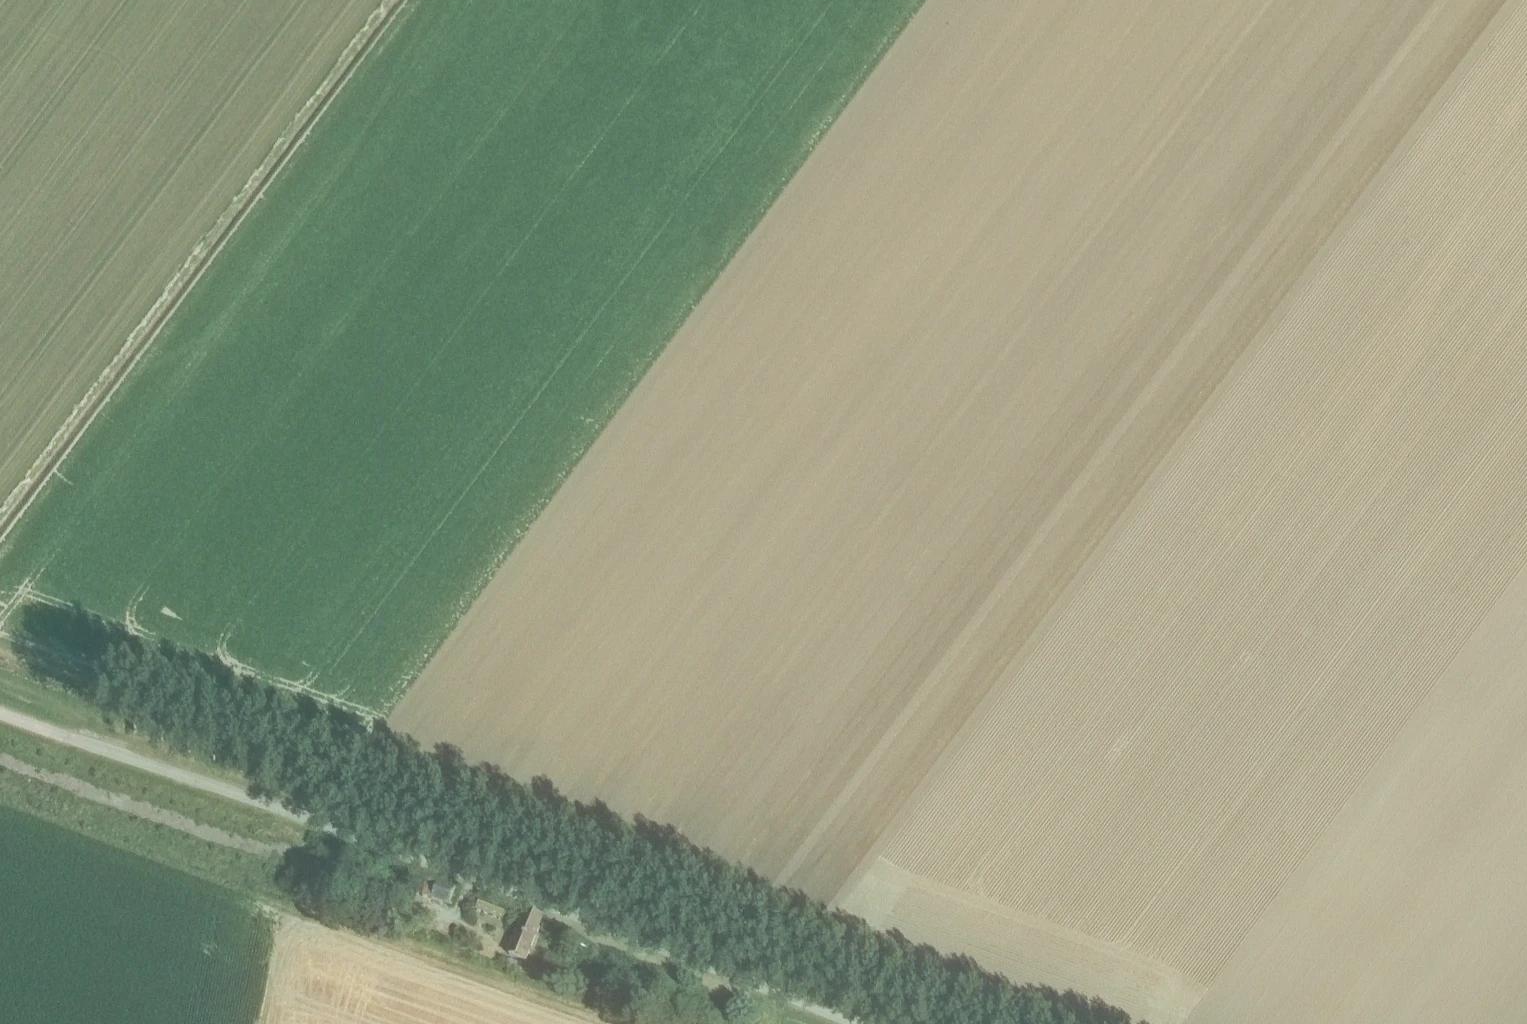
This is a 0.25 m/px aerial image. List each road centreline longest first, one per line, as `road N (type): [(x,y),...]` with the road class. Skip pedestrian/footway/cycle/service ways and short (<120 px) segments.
road 1 (unclassified): [(0,714),(862,1023)]

